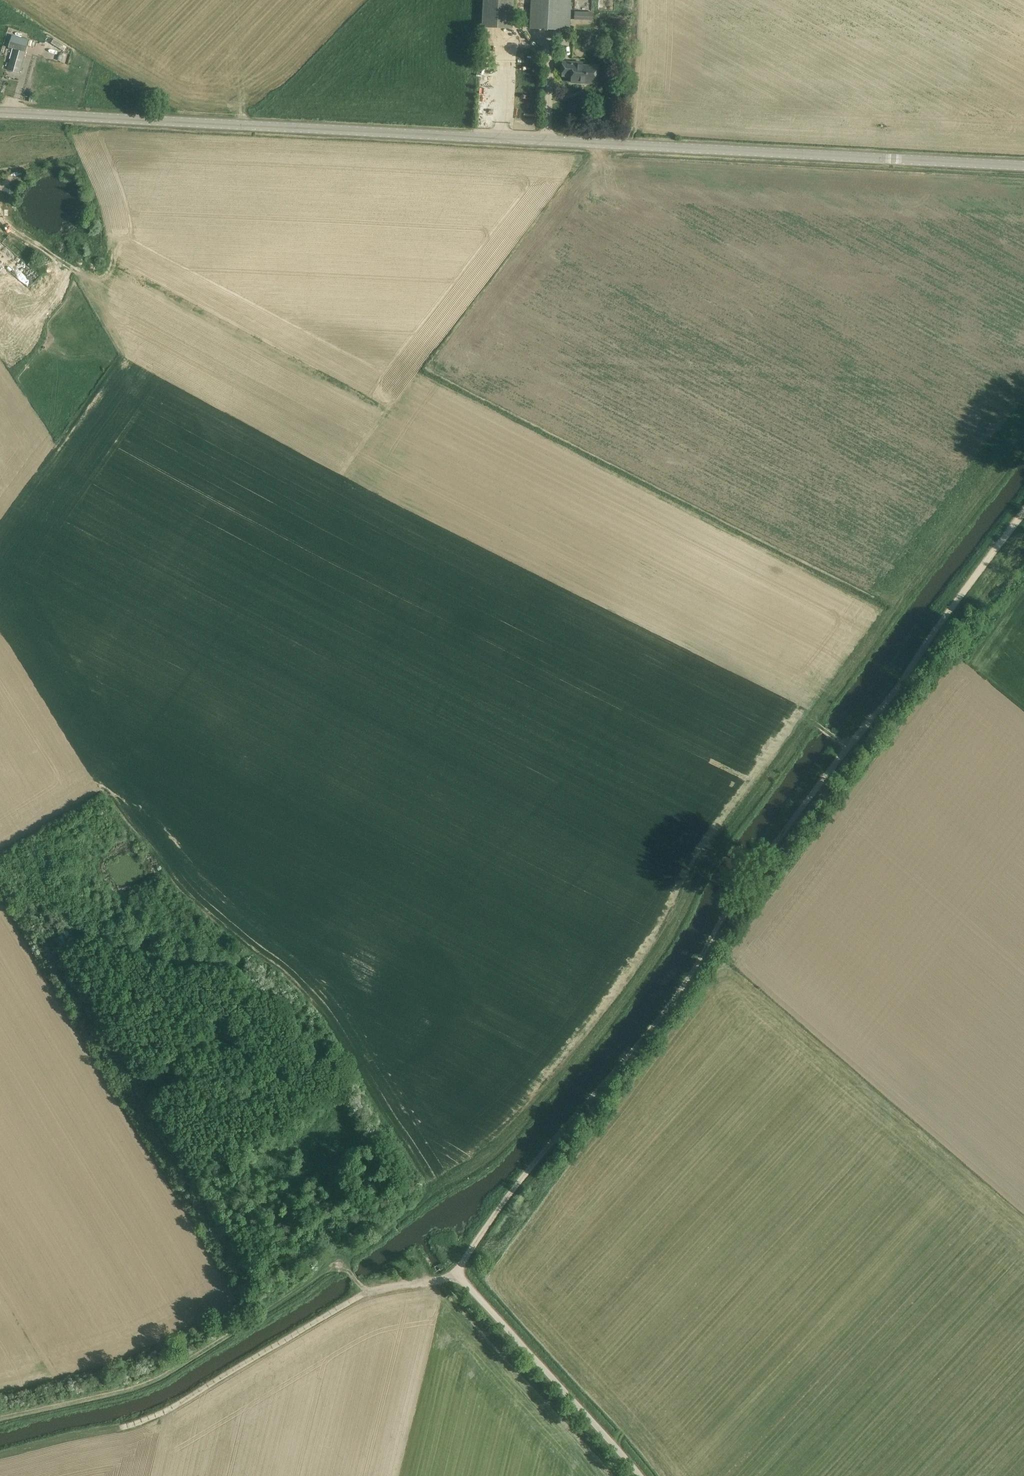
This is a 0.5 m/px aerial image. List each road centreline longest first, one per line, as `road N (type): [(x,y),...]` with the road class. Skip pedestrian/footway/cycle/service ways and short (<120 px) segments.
road 1 (tertiary): [(1023,165),(0,114)]
road 2 (track): [(1023,497),(767,845),(672,1000),(456,1272)]
road 3 (unclassified): [(639,1475),(456,1272)]
road 4 (track): [(349,1270),(364,1292),(456,1272)]

